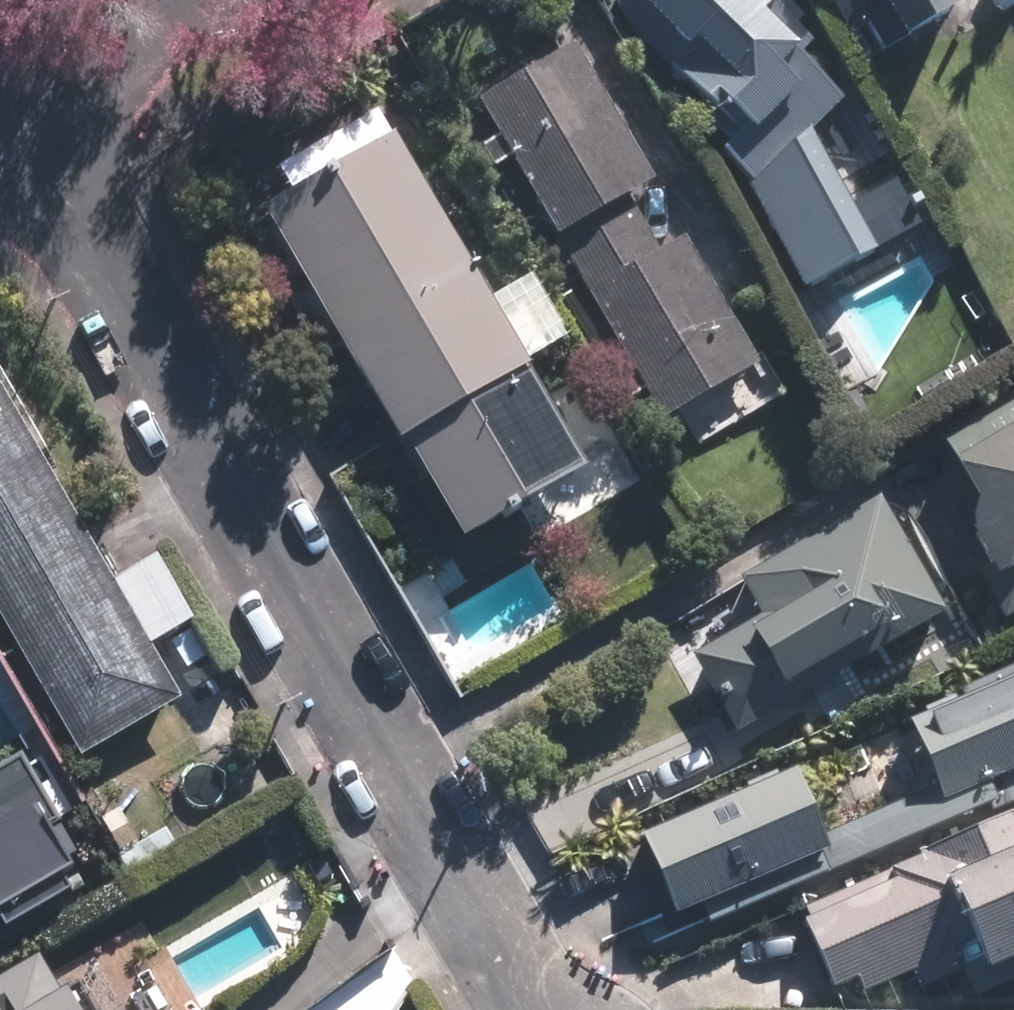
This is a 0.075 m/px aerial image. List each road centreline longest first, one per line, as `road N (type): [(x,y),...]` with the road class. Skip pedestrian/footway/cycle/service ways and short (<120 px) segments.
road 1 (residential): [(8,95),(548,1009)]
road 2 (residential): [(173,0),(8,95)]

